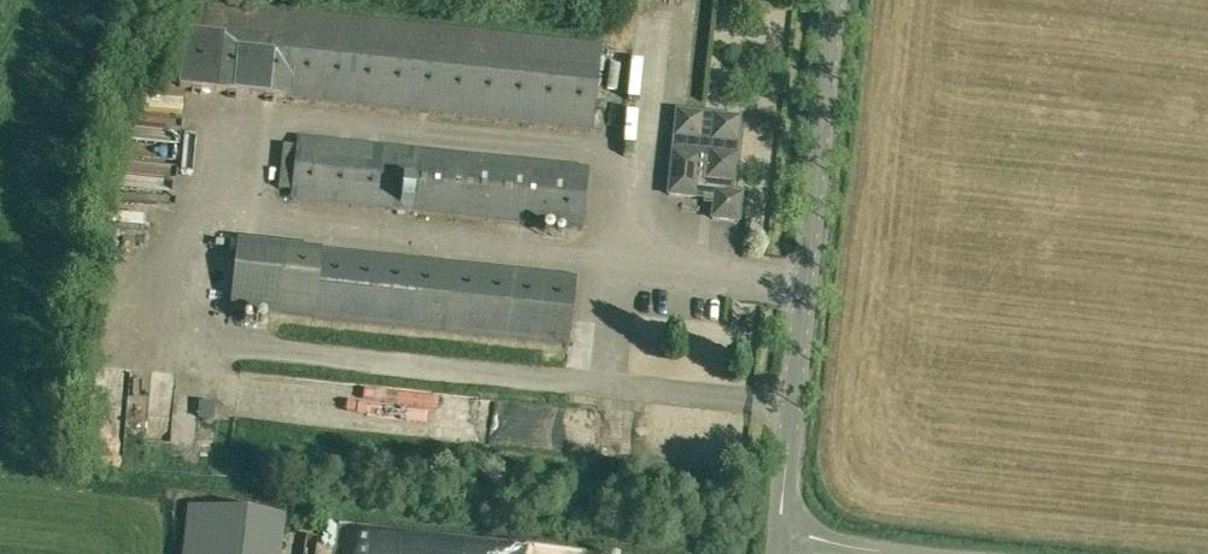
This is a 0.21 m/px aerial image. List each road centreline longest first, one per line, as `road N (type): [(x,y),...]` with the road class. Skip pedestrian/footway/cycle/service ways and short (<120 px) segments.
road 1 (unclassified): [(778,541),(836,0)]
road 2 (unclassified): [(913,553),(778,541)]

